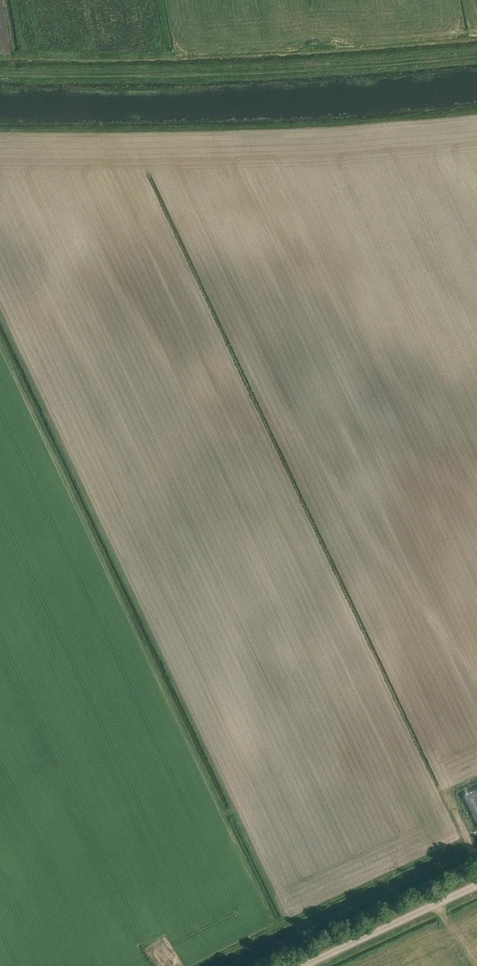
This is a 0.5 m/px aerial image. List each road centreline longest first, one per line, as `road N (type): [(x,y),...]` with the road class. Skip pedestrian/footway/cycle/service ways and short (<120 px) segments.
road 1 (unclassified): [(304,965),(476,886)]

